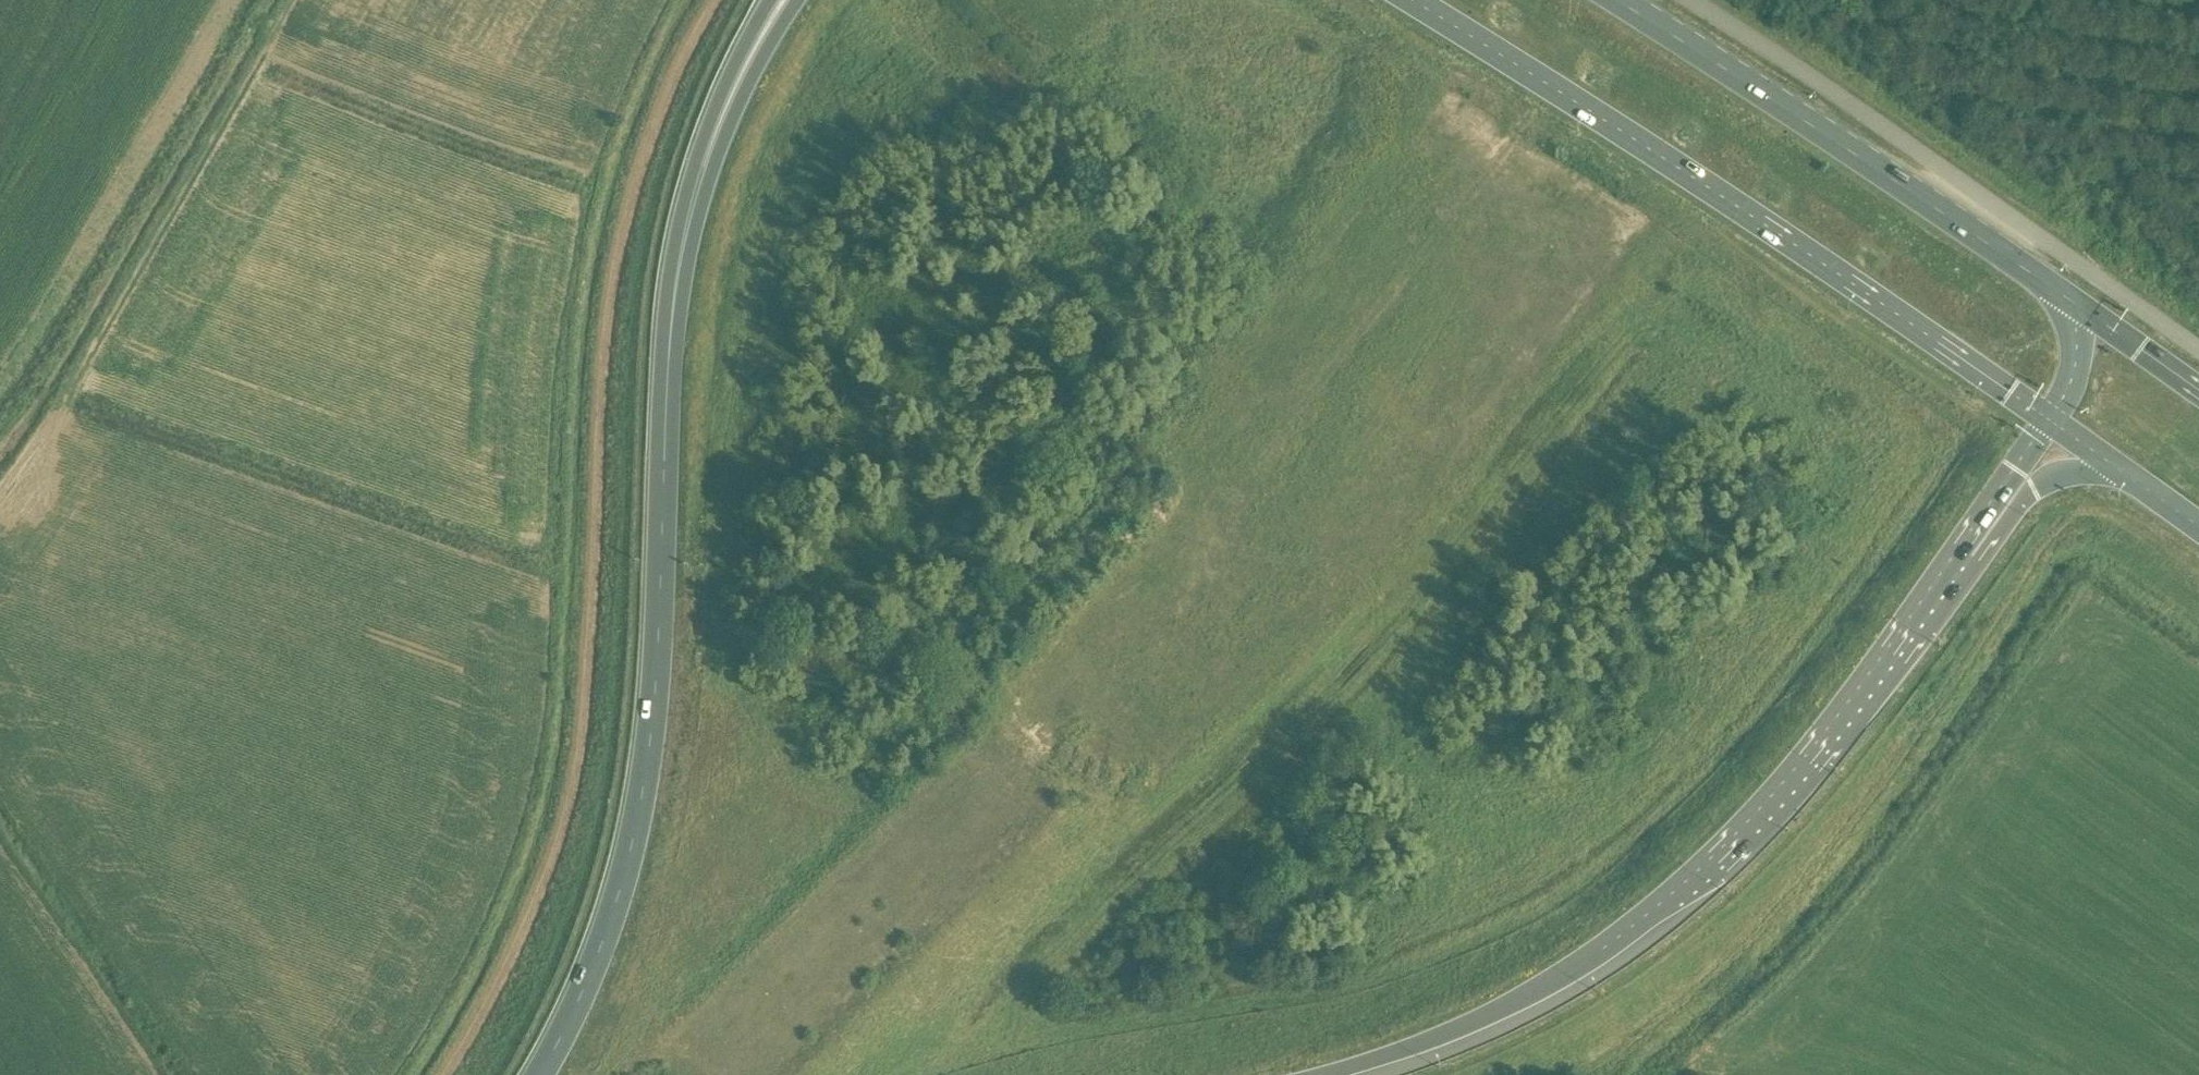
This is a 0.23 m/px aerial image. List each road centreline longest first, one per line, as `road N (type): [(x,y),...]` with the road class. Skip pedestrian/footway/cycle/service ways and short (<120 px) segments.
road 1 (motorway): [(678,273),(641,801),(601,945),(539,1074)]
road 2 (primary): [(1409,0),(1761,222),(2048,419)]
road 3 (motorway): [(1320,1074),(1486,1016),(1603,948),(1737,833),(1905,624)]
road 4 (unclassified): [(2198,356),(1830,93),(1685,0)]
road 5 (primary): [(2067,296),(1618,0)]
road 6 (motorway): [(798,0),(734,116),(678,273)]
road 7 (motorway): [(770,0),(695,166),(678,273)]
road 8 (primary): [(1959,546),(2032,487),(2095,470),(2132,479)]
road 9 (primary): [(2198,390),(2067,296)]
road 10 (primary): [(1959,546),(2048,419)]
road 11 (primary): [(2048,419),(2072,378),(2067,296)]

